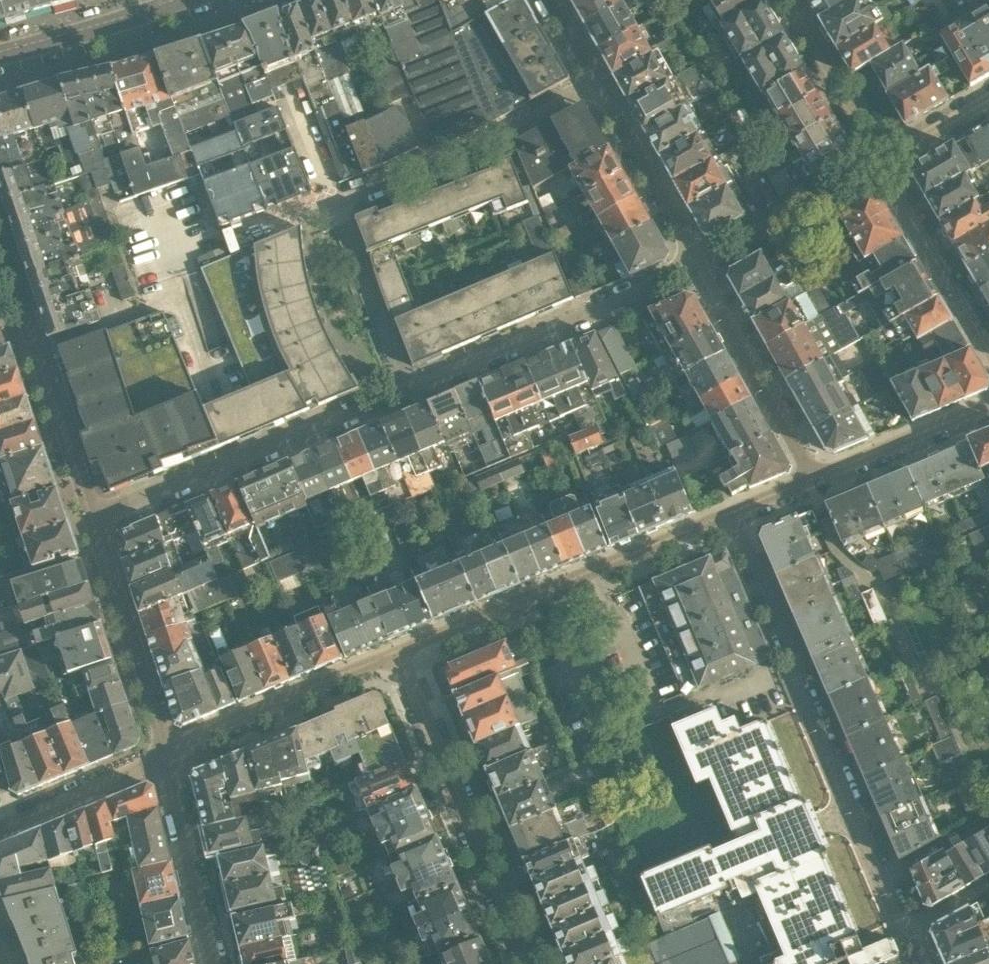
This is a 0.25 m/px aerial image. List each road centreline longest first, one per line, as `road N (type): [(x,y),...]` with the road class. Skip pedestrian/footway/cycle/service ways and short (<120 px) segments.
road 1 (residential): [(908,928),(733,512)]
road 2 (residential): [(733,512),(396,652)]
road 3 (residential): [(409,386),(92,516)]
road 4 (residential): [(526,963),(396,652)]
road 5 (residential): [(700,268),(409,386)]
road 6 (residential): [(599,83),(490,145),(331,204)]
road 7 (residential): [(396,652),(165,757)]
road 8 (residential): [(92,516),(165,757)]
road 9 (residential): [(700,268),(815,477)]
road 10 (residential): [(988,351),(881,161)]
road 11 (residential): [(165,757),(213,963)]
road 12 (residential): [(599,83),(700,268)]
road 13 (residential): [(881,161),(700,268)]
road 14 (residential): [(32,327),(92,516)]
road 15 (residential): [(331,204),(409,386)]
road 16 (residential): [(815,477),(988,405)]
road 17 (residential): [(881,161),(788,0)]
road 18 (residential): [(0,56),(163,9)]
road 19 (residential): [(165,757),(12,824)]
road 20 (residential): [(988,98),(881,161)]

